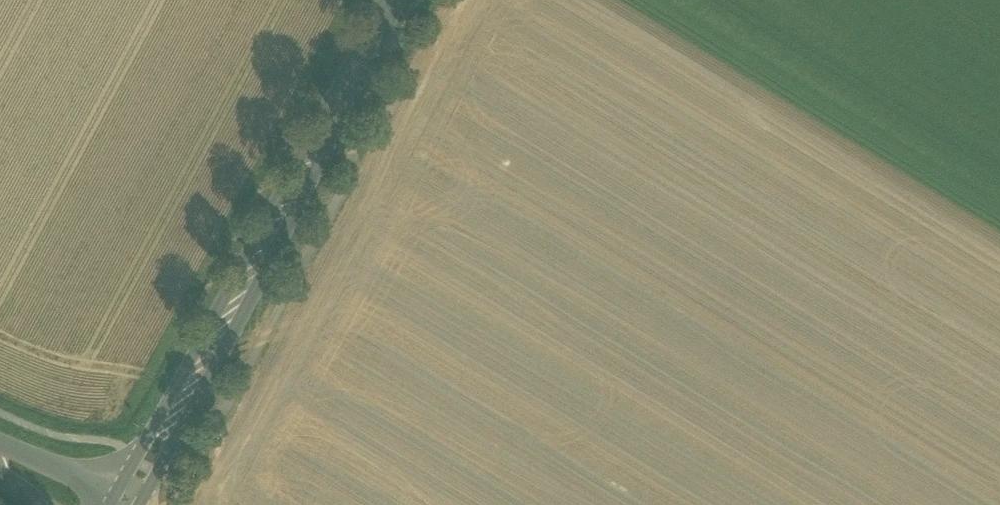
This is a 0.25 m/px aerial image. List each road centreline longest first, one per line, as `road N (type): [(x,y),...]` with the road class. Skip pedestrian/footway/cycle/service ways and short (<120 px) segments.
road 1 (primary): [(400,0),(126,504)]
road 2 (secondary): [(110,504),(0,446)]

